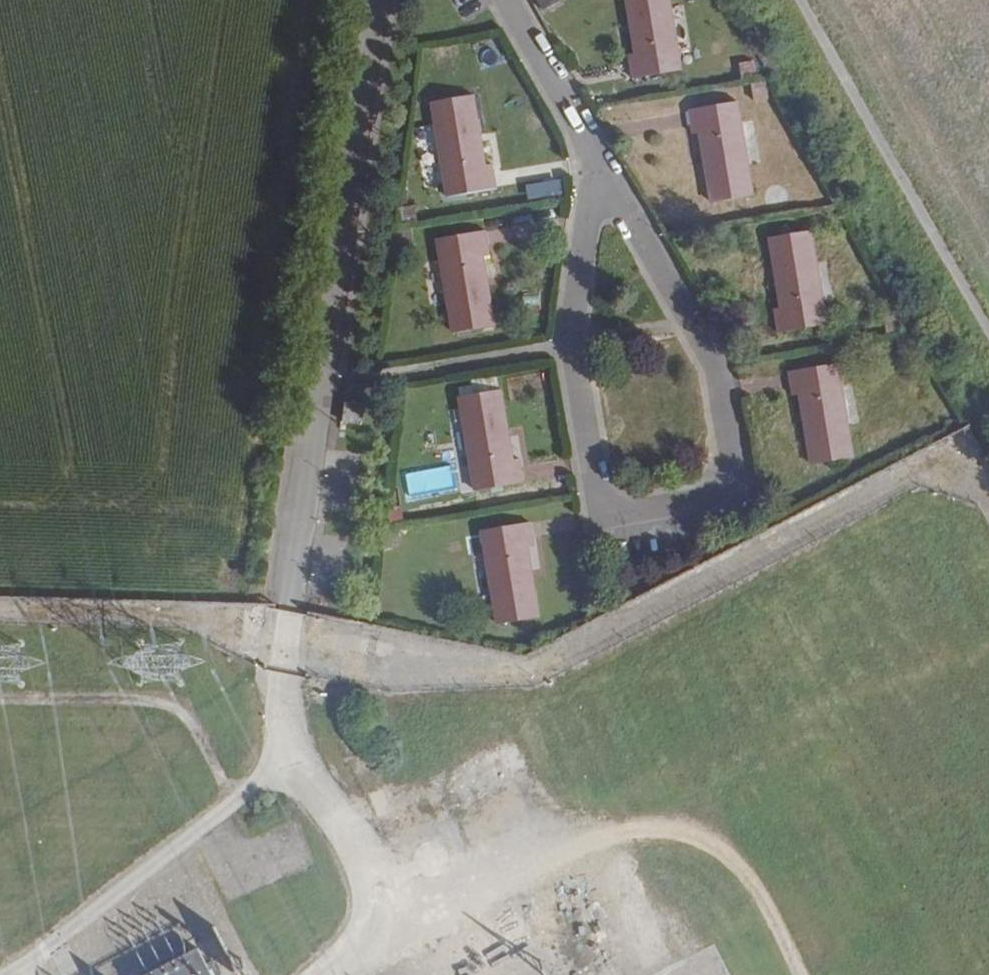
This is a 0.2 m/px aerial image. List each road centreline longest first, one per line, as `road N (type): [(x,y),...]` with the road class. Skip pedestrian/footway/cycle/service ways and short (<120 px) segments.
road 1 (residential): [(606,172),(684,292),(737,399),(734,500),(702,525),(655,534),(623,522),(604,490),(580,361),(583,317)]
road 2 (residential): [(380,0),(290,611)]
road 3 (track): [(988,335),(798,0)]
road 4 (residential): [(509,0),(606,172)]
road 5 (residential): [(583,317),(606,172)]

